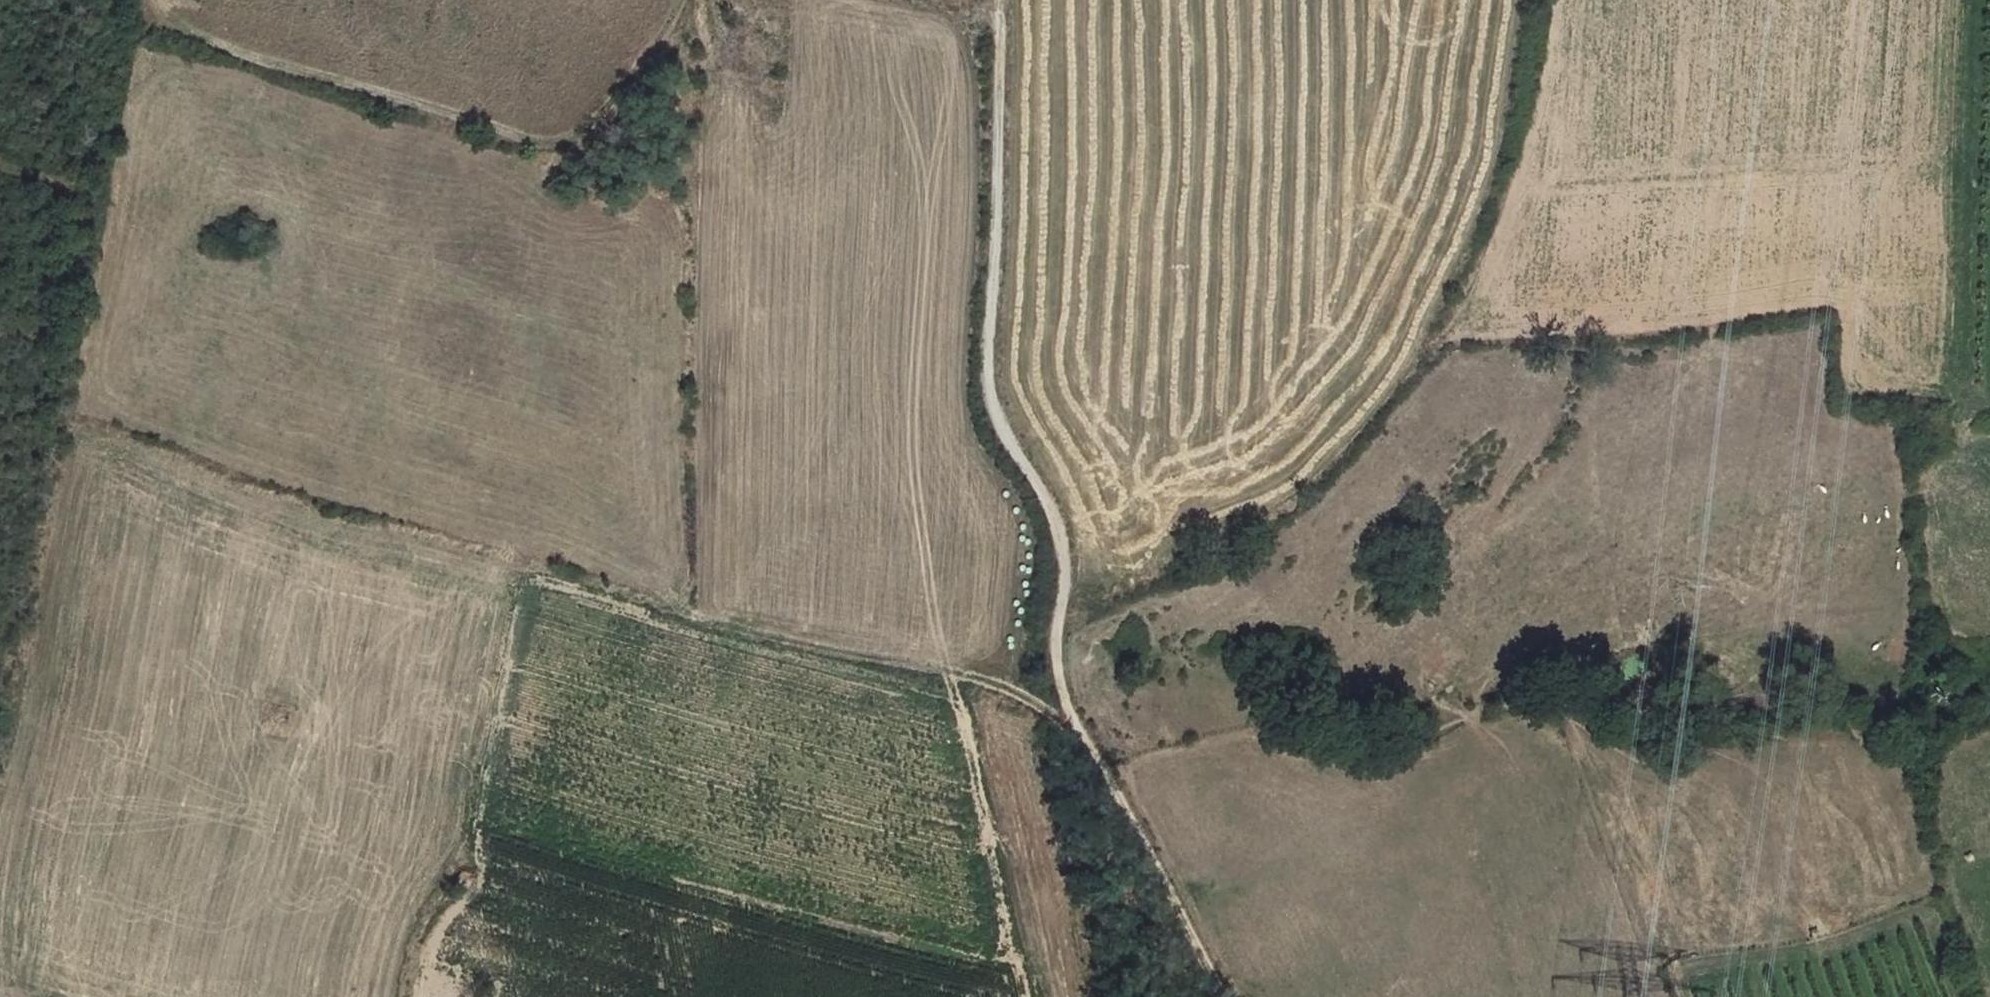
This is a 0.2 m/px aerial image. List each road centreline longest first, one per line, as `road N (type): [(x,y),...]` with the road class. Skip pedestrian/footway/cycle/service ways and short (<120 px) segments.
road 1 (track): [(1000,0),(990,395),(1061,537),(1058,670),(1067,707),(1226,996)]
road 2 (track): [(154,0),(167,21),(254,59),(545,143),(587,131),(626,86),(681,0)]

